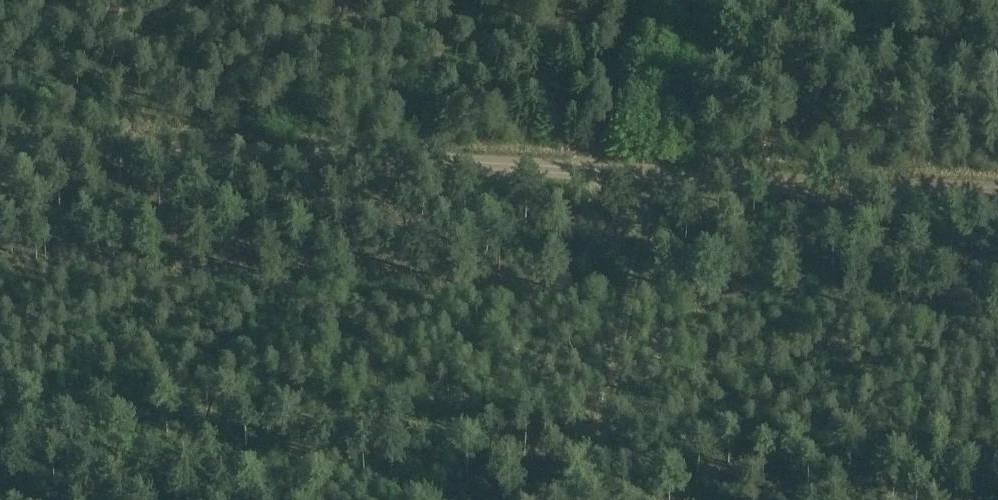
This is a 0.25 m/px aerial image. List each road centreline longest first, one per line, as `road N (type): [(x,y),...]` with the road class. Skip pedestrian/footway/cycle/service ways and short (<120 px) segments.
road 1 (track): [(0,131),(997,188)]
road 2 (track): [(570,499),(669,0)]

